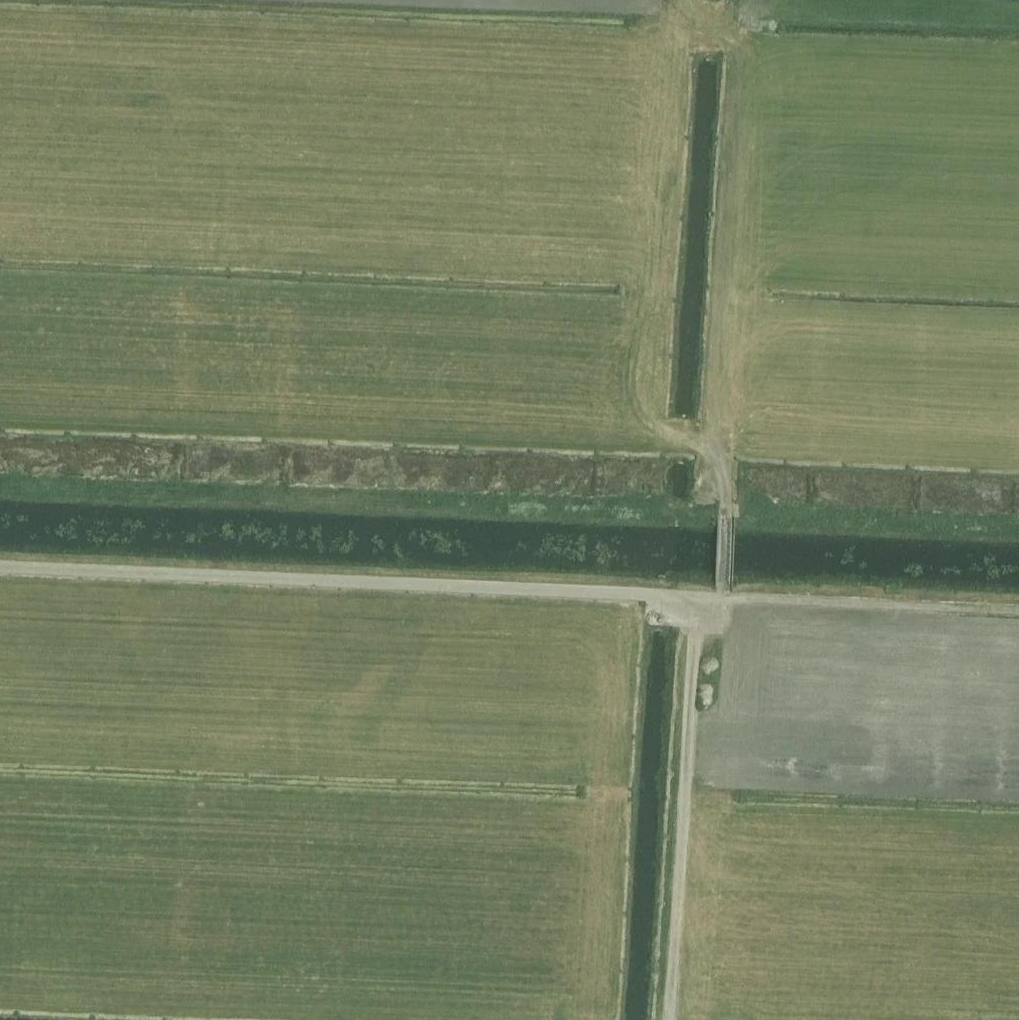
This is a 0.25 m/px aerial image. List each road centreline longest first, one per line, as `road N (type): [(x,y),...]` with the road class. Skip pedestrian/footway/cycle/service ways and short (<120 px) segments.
road 1 (track): [(667,1019),(693,642),(723,598),(1018,613)]
road 2 (track): [(723,598),(729,504),(720,438),(718,221),(731,58)]

